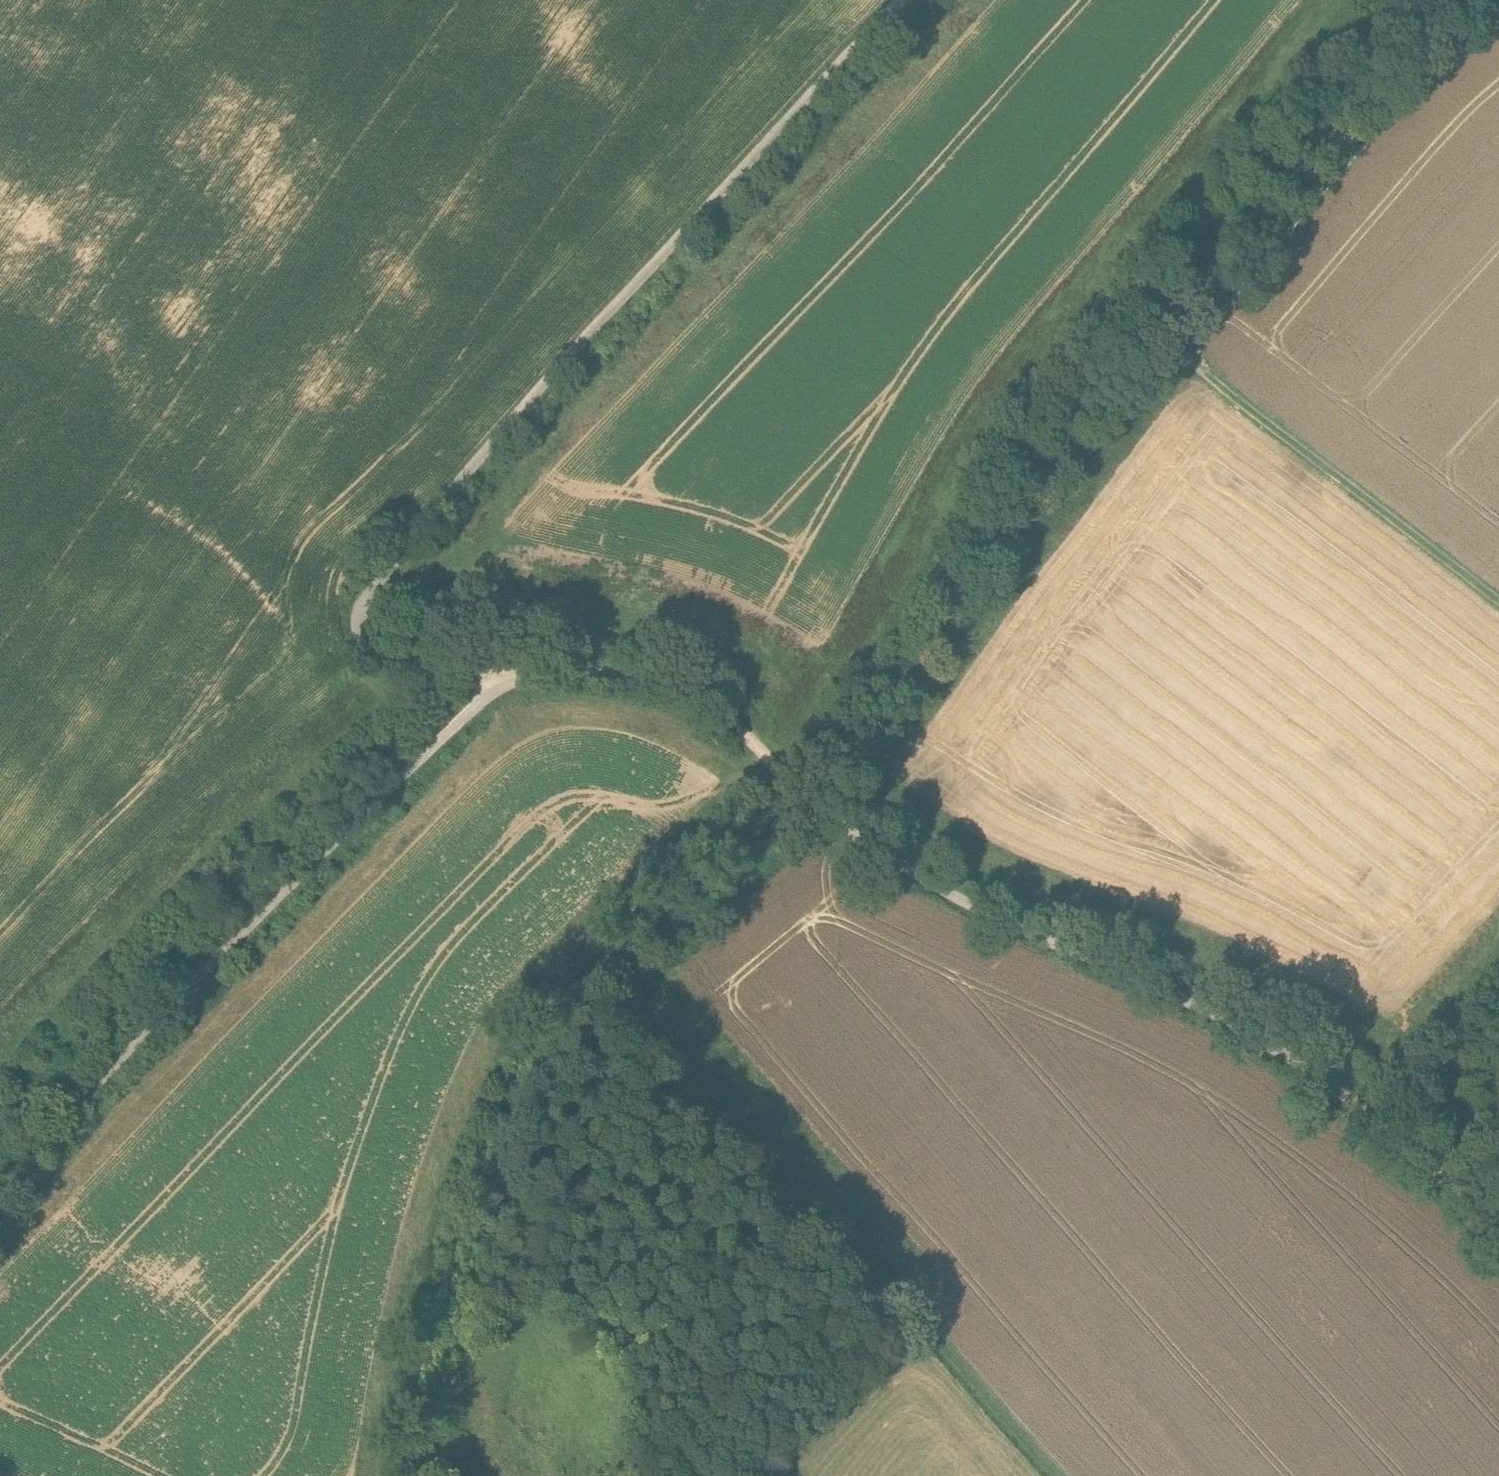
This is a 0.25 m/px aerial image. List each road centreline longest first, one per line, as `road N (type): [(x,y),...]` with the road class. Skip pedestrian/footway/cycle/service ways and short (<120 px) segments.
road 1 (unclassified): [(1498,1223),(1304,1060),(1199,999),(1017,928),(900,862),(807,795),(683,676),(612,659),(505,668)]
road 2 (unclassified): [(505,668),(380,643),(365,631),(364,592),(615,296),(891,0)]
road 3 (track): [(1498,586),(1184,339),(1481,0)]
road 4 (unclassified): [(505,668),(341,819),(0,1170)]

